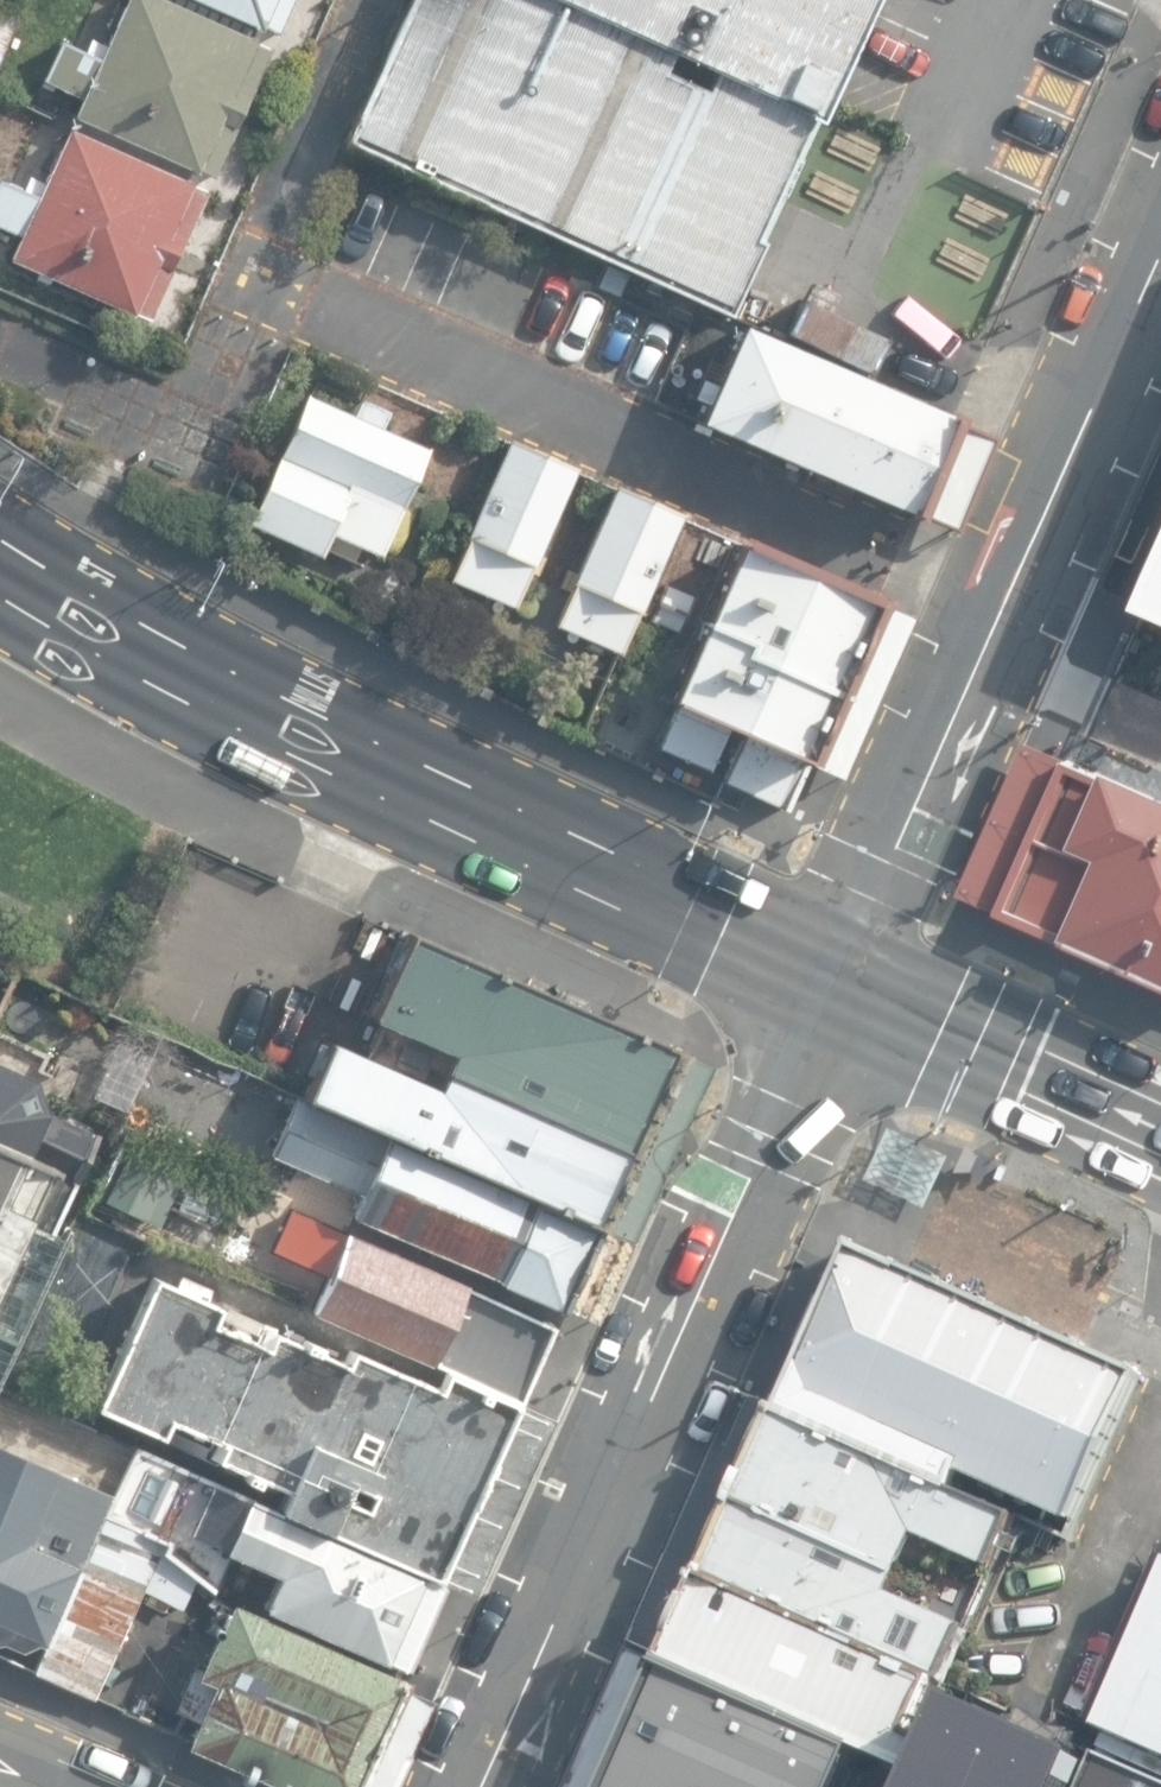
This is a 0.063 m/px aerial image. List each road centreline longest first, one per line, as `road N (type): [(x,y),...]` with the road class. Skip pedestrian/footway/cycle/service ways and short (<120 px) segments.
road 1 (trunk): [(841,983),(230,705),(0,574)]
road 2 (tertiary): [(479,1786),(841,983)]
road 3 (unclassified): [(1003,607),(260,275)]
road 4 (tertiary): [(841,983),(1003,607)]
road 5 (tertiary): [(1003,607),(1160,252)]
road 6 (trunk): [(1160,1131),(841,983)]

